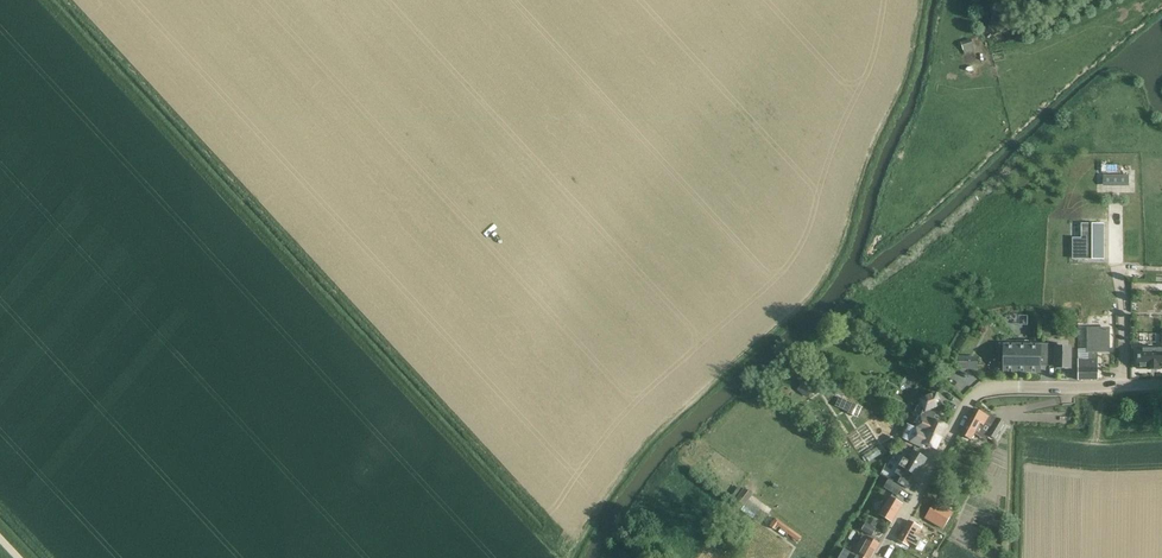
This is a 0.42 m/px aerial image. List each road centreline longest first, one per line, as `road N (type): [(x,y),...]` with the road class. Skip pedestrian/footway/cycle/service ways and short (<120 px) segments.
road 1 (unclassified): [(881,557),(971,399),(995,390),(1161,387)]

